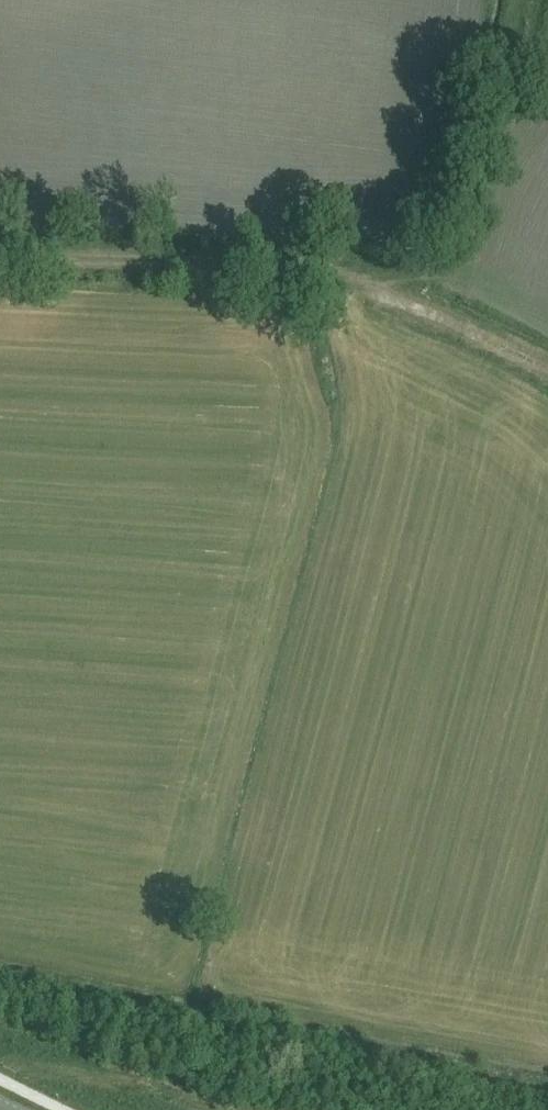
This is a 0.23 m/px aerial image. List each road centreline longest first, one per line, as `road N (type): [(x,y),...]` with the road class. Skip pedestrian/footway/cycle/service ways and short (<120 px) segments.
road 1 (unclassified): [(0,258),(299,272),(388,297),(547,370)]

